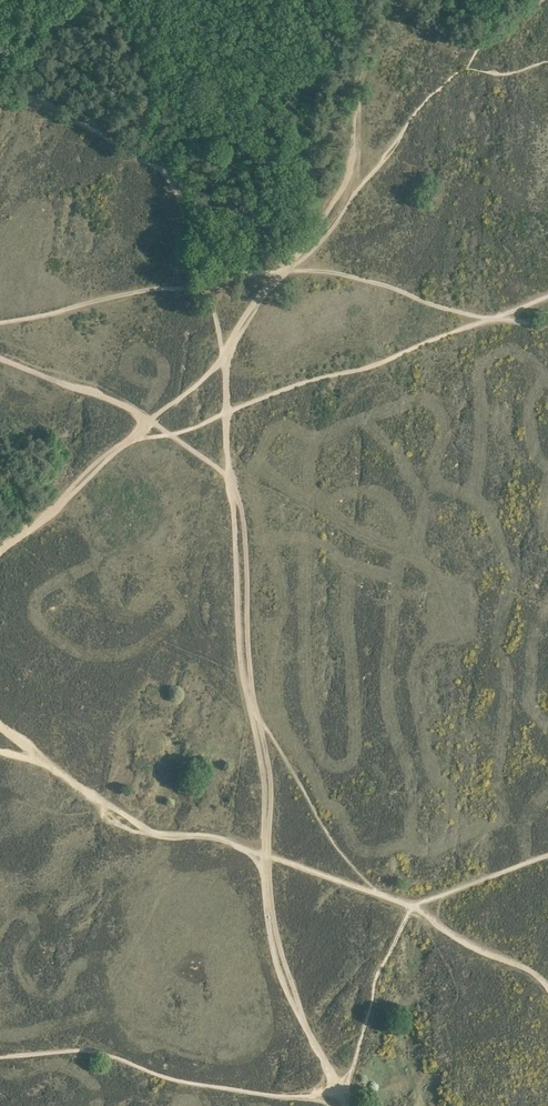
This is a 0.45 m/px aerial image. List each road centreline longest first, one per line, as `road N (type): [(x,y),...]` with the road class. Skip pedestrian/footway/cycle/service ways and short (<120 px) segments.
road 1 (track): [(246,696),(269,789),(276,951),(341,1094),(410,905)]
road 2 (track): [(368,83),(354,198),(324,243),(285,271),(254,309),(226,362)]
road 3 (track): [(391,0),(376,27),(368,83),(291,94),(206,122),(167,172)]
road 4 (track): [(227,412),(246,696)]
road 5 (track): [(410,905),(547,855)]

